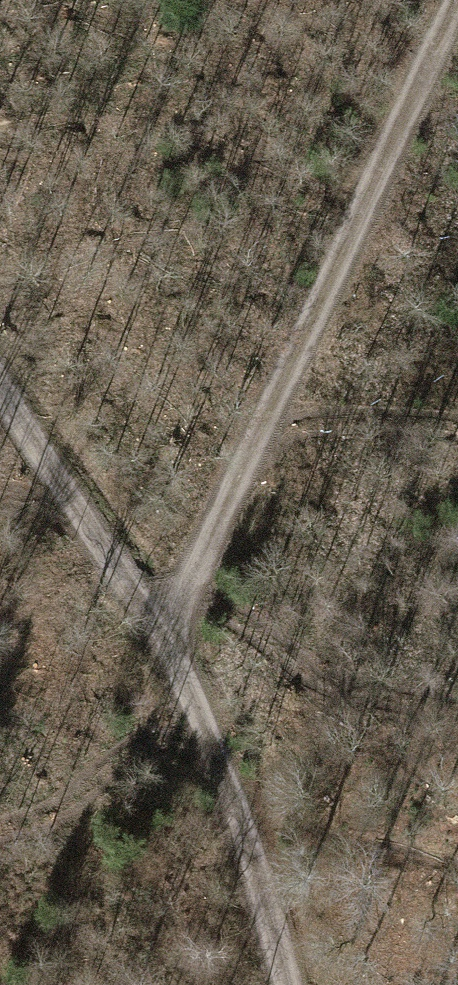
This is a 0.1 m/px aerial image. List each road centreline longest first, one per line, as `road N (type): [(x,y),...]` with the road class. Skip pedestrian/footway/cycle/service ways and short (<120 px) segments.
road 1 (track): [(457,2),(190,595),(180,651)]
road 2 (track): [(180,651),(262,874),(288,984)]
road 3 (track): [(180,651),(128,586),(0,381)]

